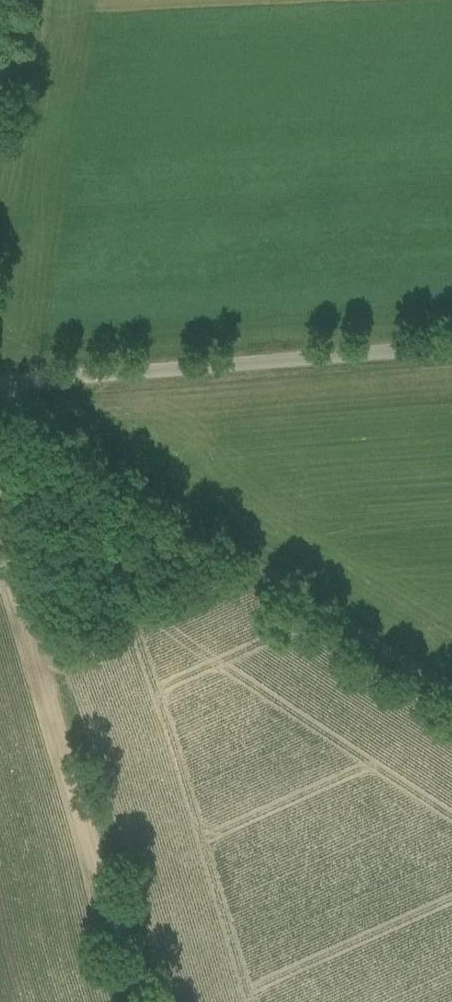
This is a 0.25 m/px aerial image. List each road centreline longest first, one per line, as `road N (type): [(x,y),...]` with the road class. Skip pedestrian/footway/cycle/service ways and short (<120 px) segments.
road 1 (track): [(0,394),(451,694)]
road 2 (track): [(140,1001),(0,538)]
road 3 (unclassified): [(0,381),(451,344)]

